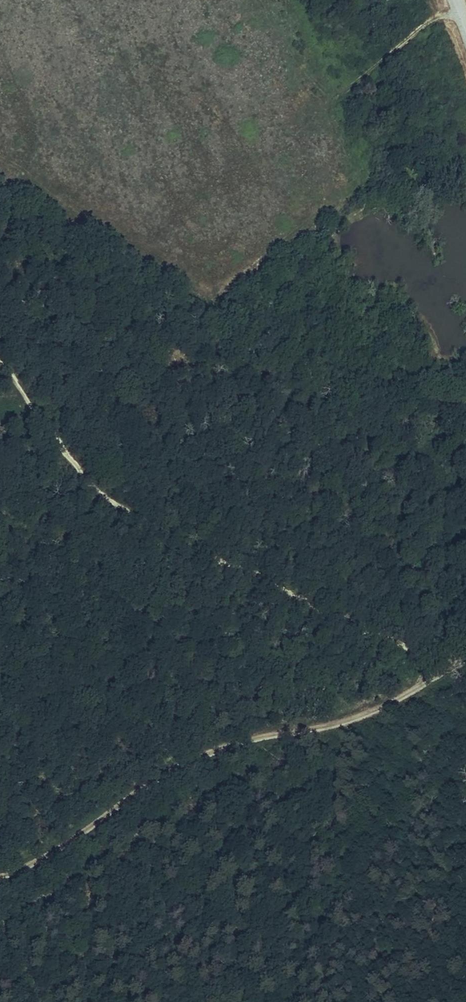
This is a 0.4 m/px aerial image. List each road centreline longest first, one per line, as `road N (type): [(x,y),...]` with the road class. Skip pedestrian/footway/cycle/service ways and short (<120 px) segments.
road 1 (track): [(458,666),(349,721),(231,744),(169,771),(39,860),(0,876)]

